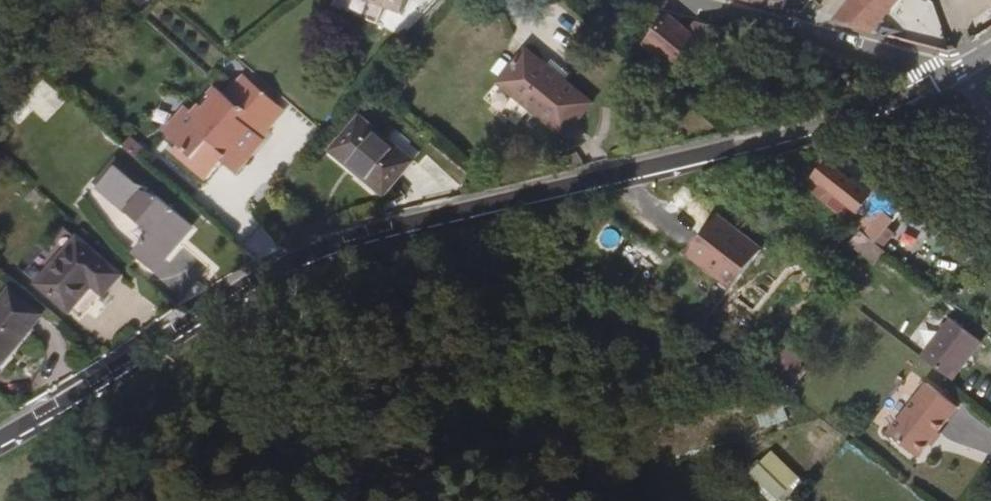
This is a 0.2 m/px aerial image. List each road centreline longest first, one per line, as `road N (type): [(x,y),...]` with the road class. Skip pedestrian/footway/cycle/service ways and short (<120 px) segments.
road 1 (unclassified): [(0,434),(194,313),(409,220),(778,140),(961,71)]
road 2 (track): [(589,500),(327,256)]
road 3 (unclassified): [(689,0),(961,71)]

